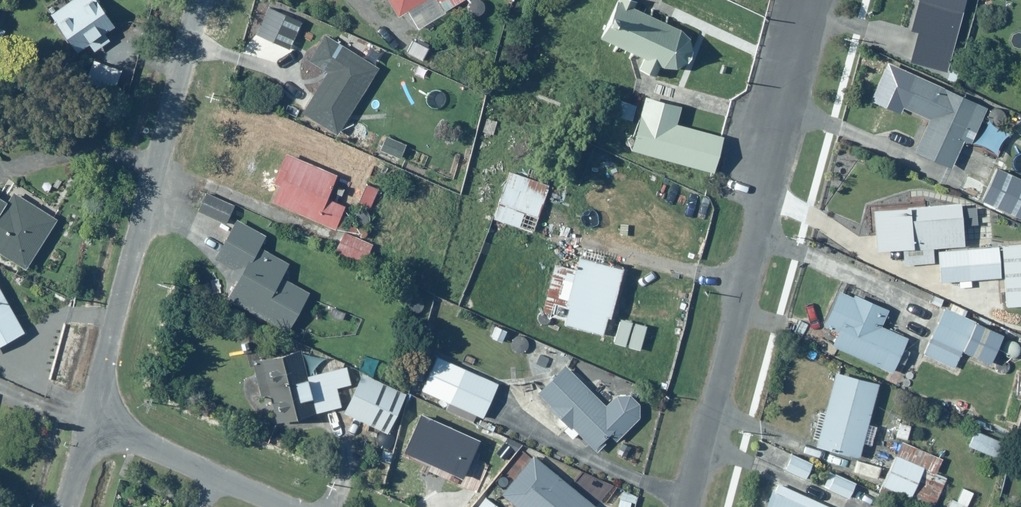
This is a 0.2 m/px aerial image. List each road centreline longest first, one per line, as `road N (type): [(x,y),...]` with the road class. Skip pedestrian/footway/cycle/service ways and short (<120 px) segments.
road 1 (residential): [(686,506),(823,0)]
road 2 (residential): [(204,0),(91,421)]
road 3 (residential): [(91,421),(284,506)]

